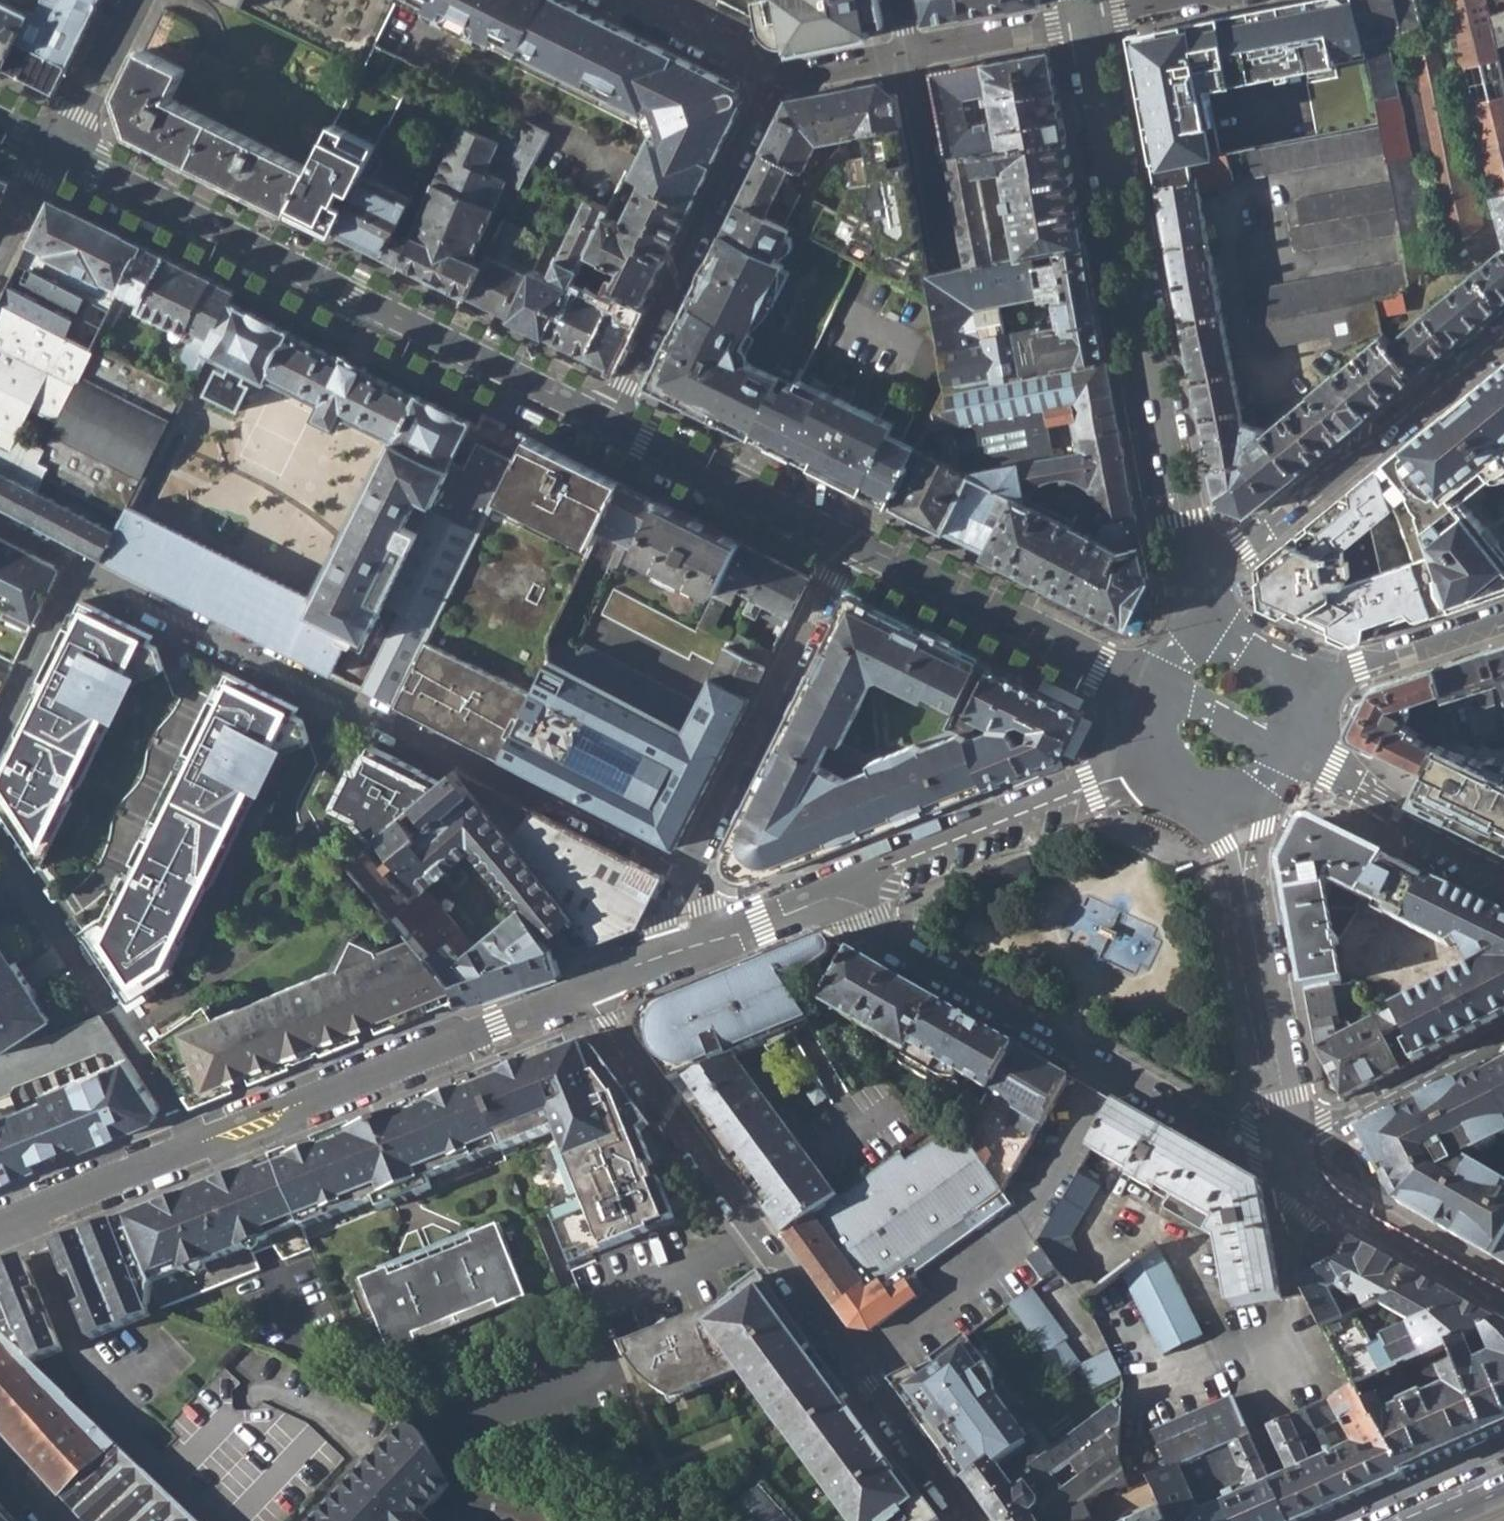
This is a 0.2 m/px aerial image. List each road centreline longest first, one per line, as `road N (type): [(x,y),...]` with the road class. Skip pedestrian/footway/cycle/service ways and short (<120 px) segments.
road 1 (residential): [(692,871),(76,563)]
road 2 (residential): [(973,1520),(586,995)]
road 3 (tertiary): [(608,423),(51,149)]
road 4 (secondary): [(1091,24),(1194,580)]
road 5 (residential): [(810,900),(1236,1144),(1285,1153)]
road 6 (residential): [(586,995),(204,1143)]
road 7 (residential): [(1503,333),(1194,580)]
road 8 (residential): [(774,84),(608,423)]
road 9 (residential): [(1157,763),(810,900)]
road 10 (residential): [(0,833),(204,1143)]
road 11 (residential): [(692,871),(850,543)]
road 12 (secondary): [(1285,1153),(1236,800)]
road 13 (tertiary): [(1155,689),(850,543)]
road 14 (residential): [(1436,0),(1489,224),(1486,245),(1419,299)]
road 15 (tertiary): [(850,543),(608,423)]
road 16 (secondary): [(1285,1153),(1306,1184),(1503,1298)]
road 17 (residential): [(1503,1036),(1324,1124),(1285,1153)]
road 18 (secondary): [(1503,870),(1293,756)]
road 19 (residential): [(204,1143),(0,1225)]
road 20 (residential): [(1300,691),(1503,617)]
road 21 (residential): [(945,252),(912,53)]
road 22 (residential): [(76,563),(0,732)]
road 23 (residential): [(612,0),(774,84)]
road 24 (residential): [(912,53),(1091,24)]
road 25 (residential): [(131,0),(51,149)]
road 26 (tertiary): [(1293,756),(1155,689)]
road 27 (residential): [(774,84),(912,53)]
road 28 (residential): [(810,900),(690,953)]

